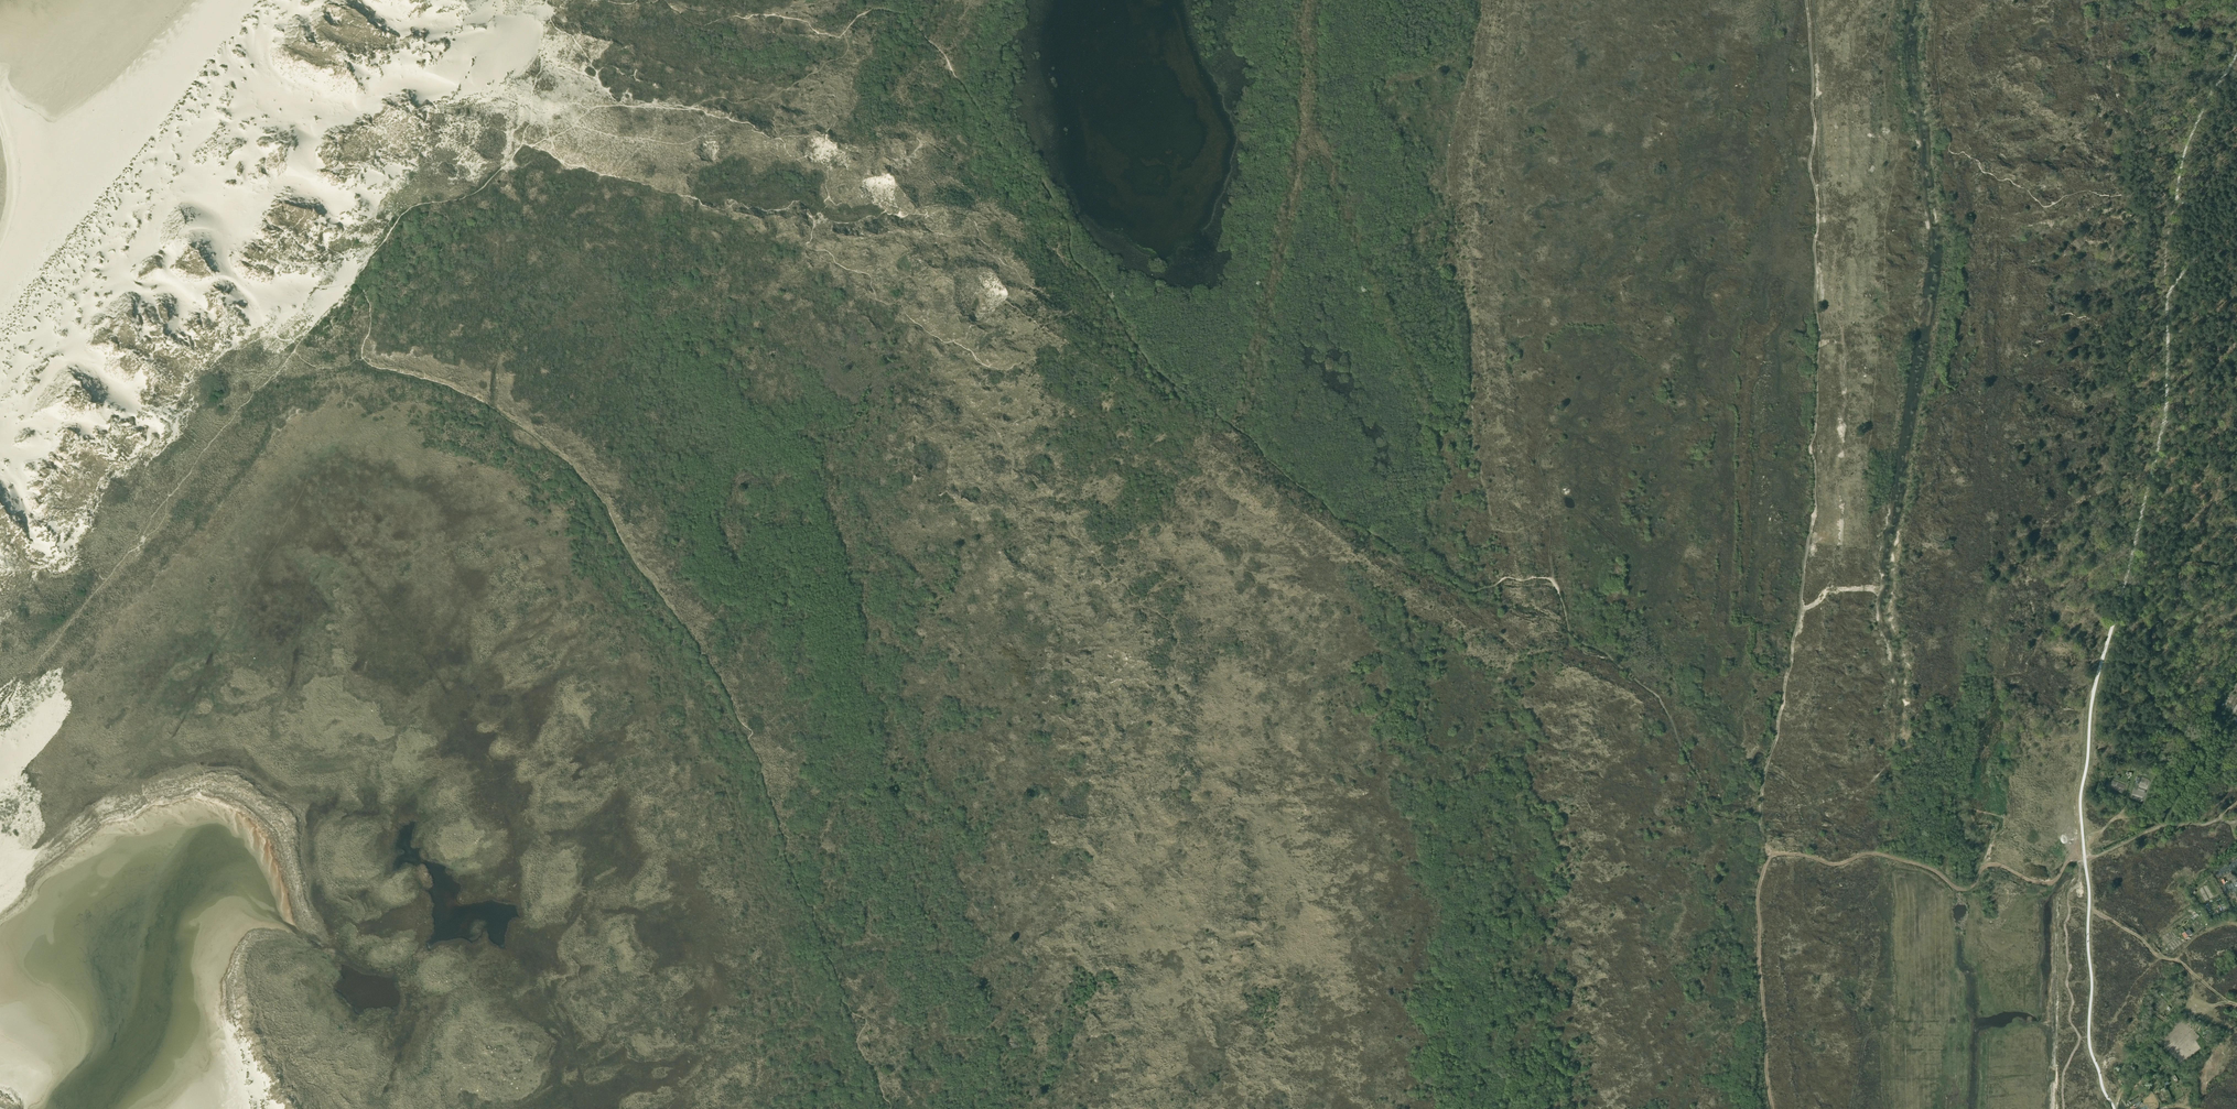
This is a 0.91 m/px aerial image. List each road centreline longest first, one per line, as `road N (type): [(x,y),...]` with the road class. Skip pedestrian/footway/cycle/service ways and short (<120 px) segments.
road 1 (track): [(1760,824),(1816,507),(1811,442),(1822,226),(1811,160),(1819,127),(1810,0)]
road 2 (track): [(2084,853),(2053,882),(1991,863),(1962,889),(1923,863),(1876,852),(1837,865),(1775,854),(1760,824)]
road 3 (track): [(2089,909),(2236,1003)]

